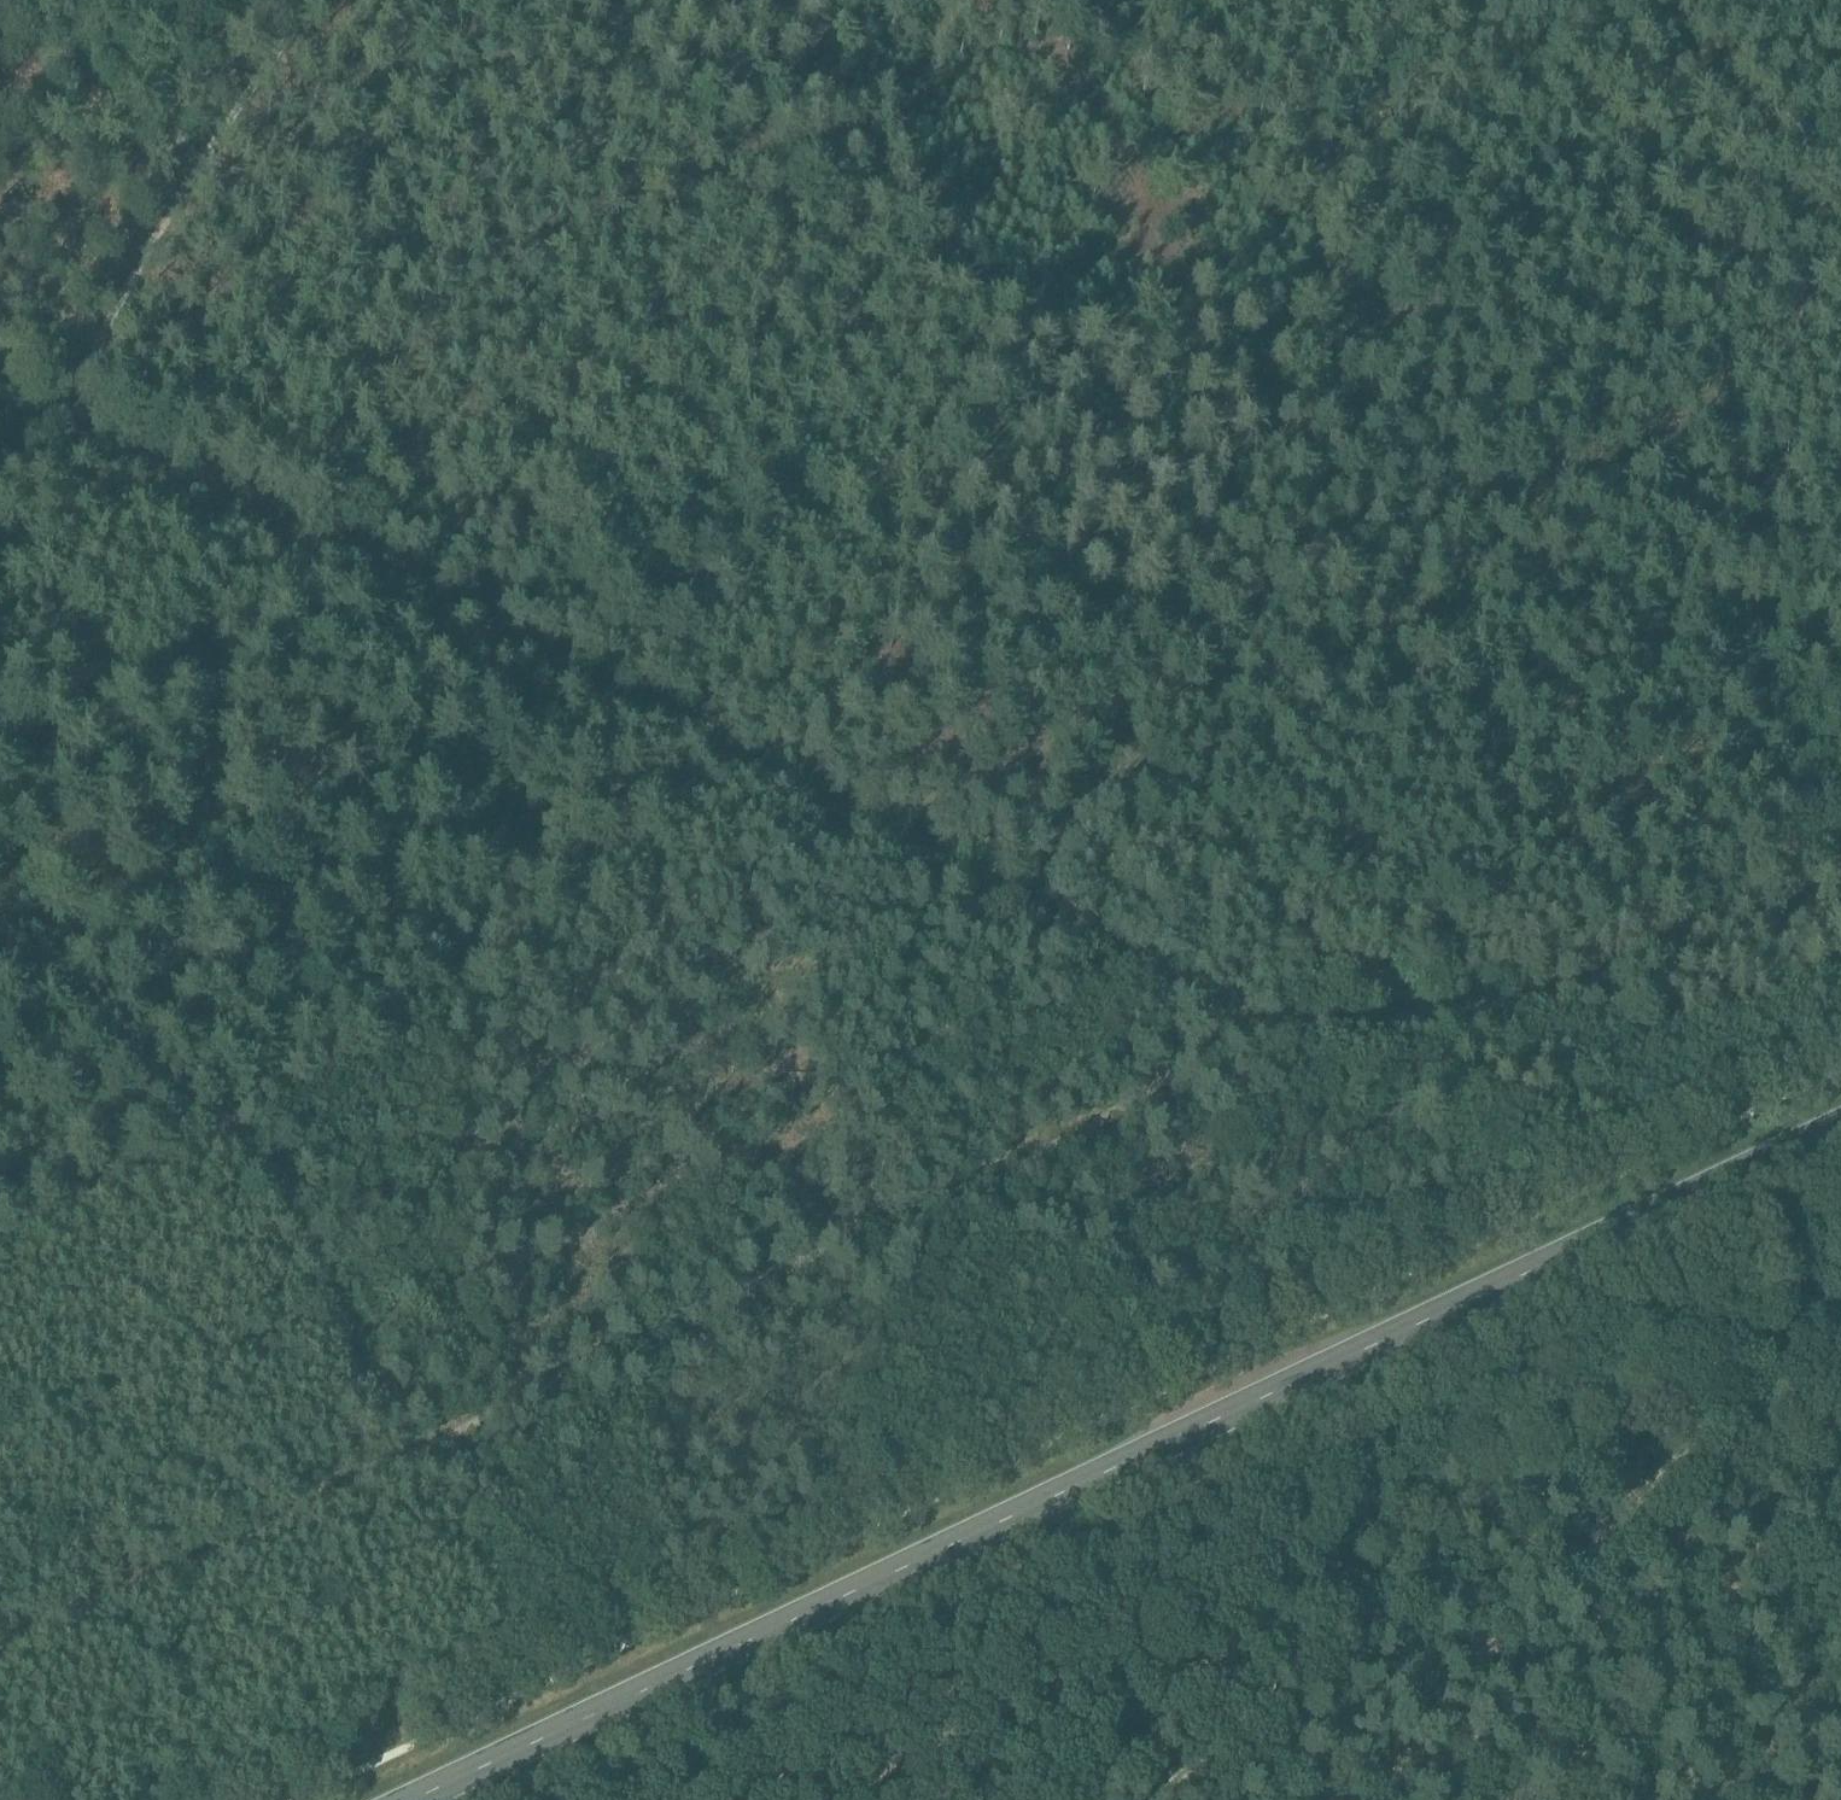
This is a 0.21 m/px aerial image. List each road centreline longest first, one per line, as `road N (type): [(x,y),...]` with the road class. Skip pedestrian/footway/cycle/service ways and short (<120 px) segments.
road 1 (secondary): [(391,1799),(1840,1108)]
road 2 (track): [(0,1650),(1128,1099),(1238,1000)]
road 3 (track): [(1238,1000),(53,422)]
road 4 (track): [(1142,1799),(1604,1350),(1674,1336),(1708,1357),(1840,1563)]
road 5 (track): [(1840,806),(1641,943),(1507,1000),(1360,1026),(1288,1023),(1238,1000)]
road 6 (track): [(325,0),(153,239),(53,422),(0,395)]

